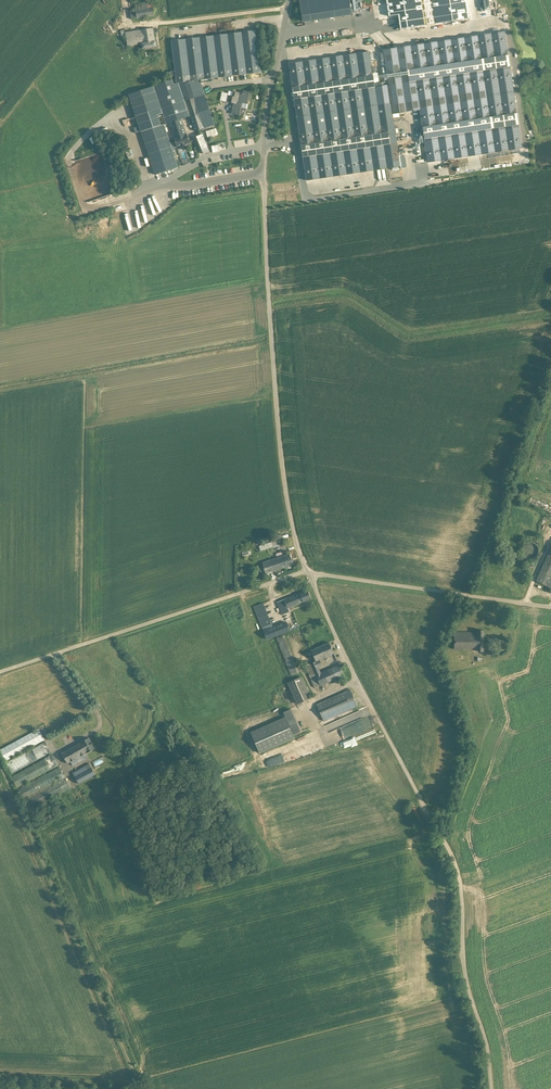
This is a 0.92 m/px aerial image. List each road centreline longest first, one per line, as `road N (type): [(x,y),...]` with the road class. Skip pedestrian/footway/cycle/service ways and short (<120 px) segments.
road 1 (track): [(491,1088),(490,1045),(462,968),(464,887),(308,573),(0,671)]
road 2 (unclassified): [(550,607),(308,573),(286,493),(265,211),(265,121),(291,0)]
road 3 (track): [(139,1084),(0,760)]
road 4 (track): [(0,1080),(139,1084)]

